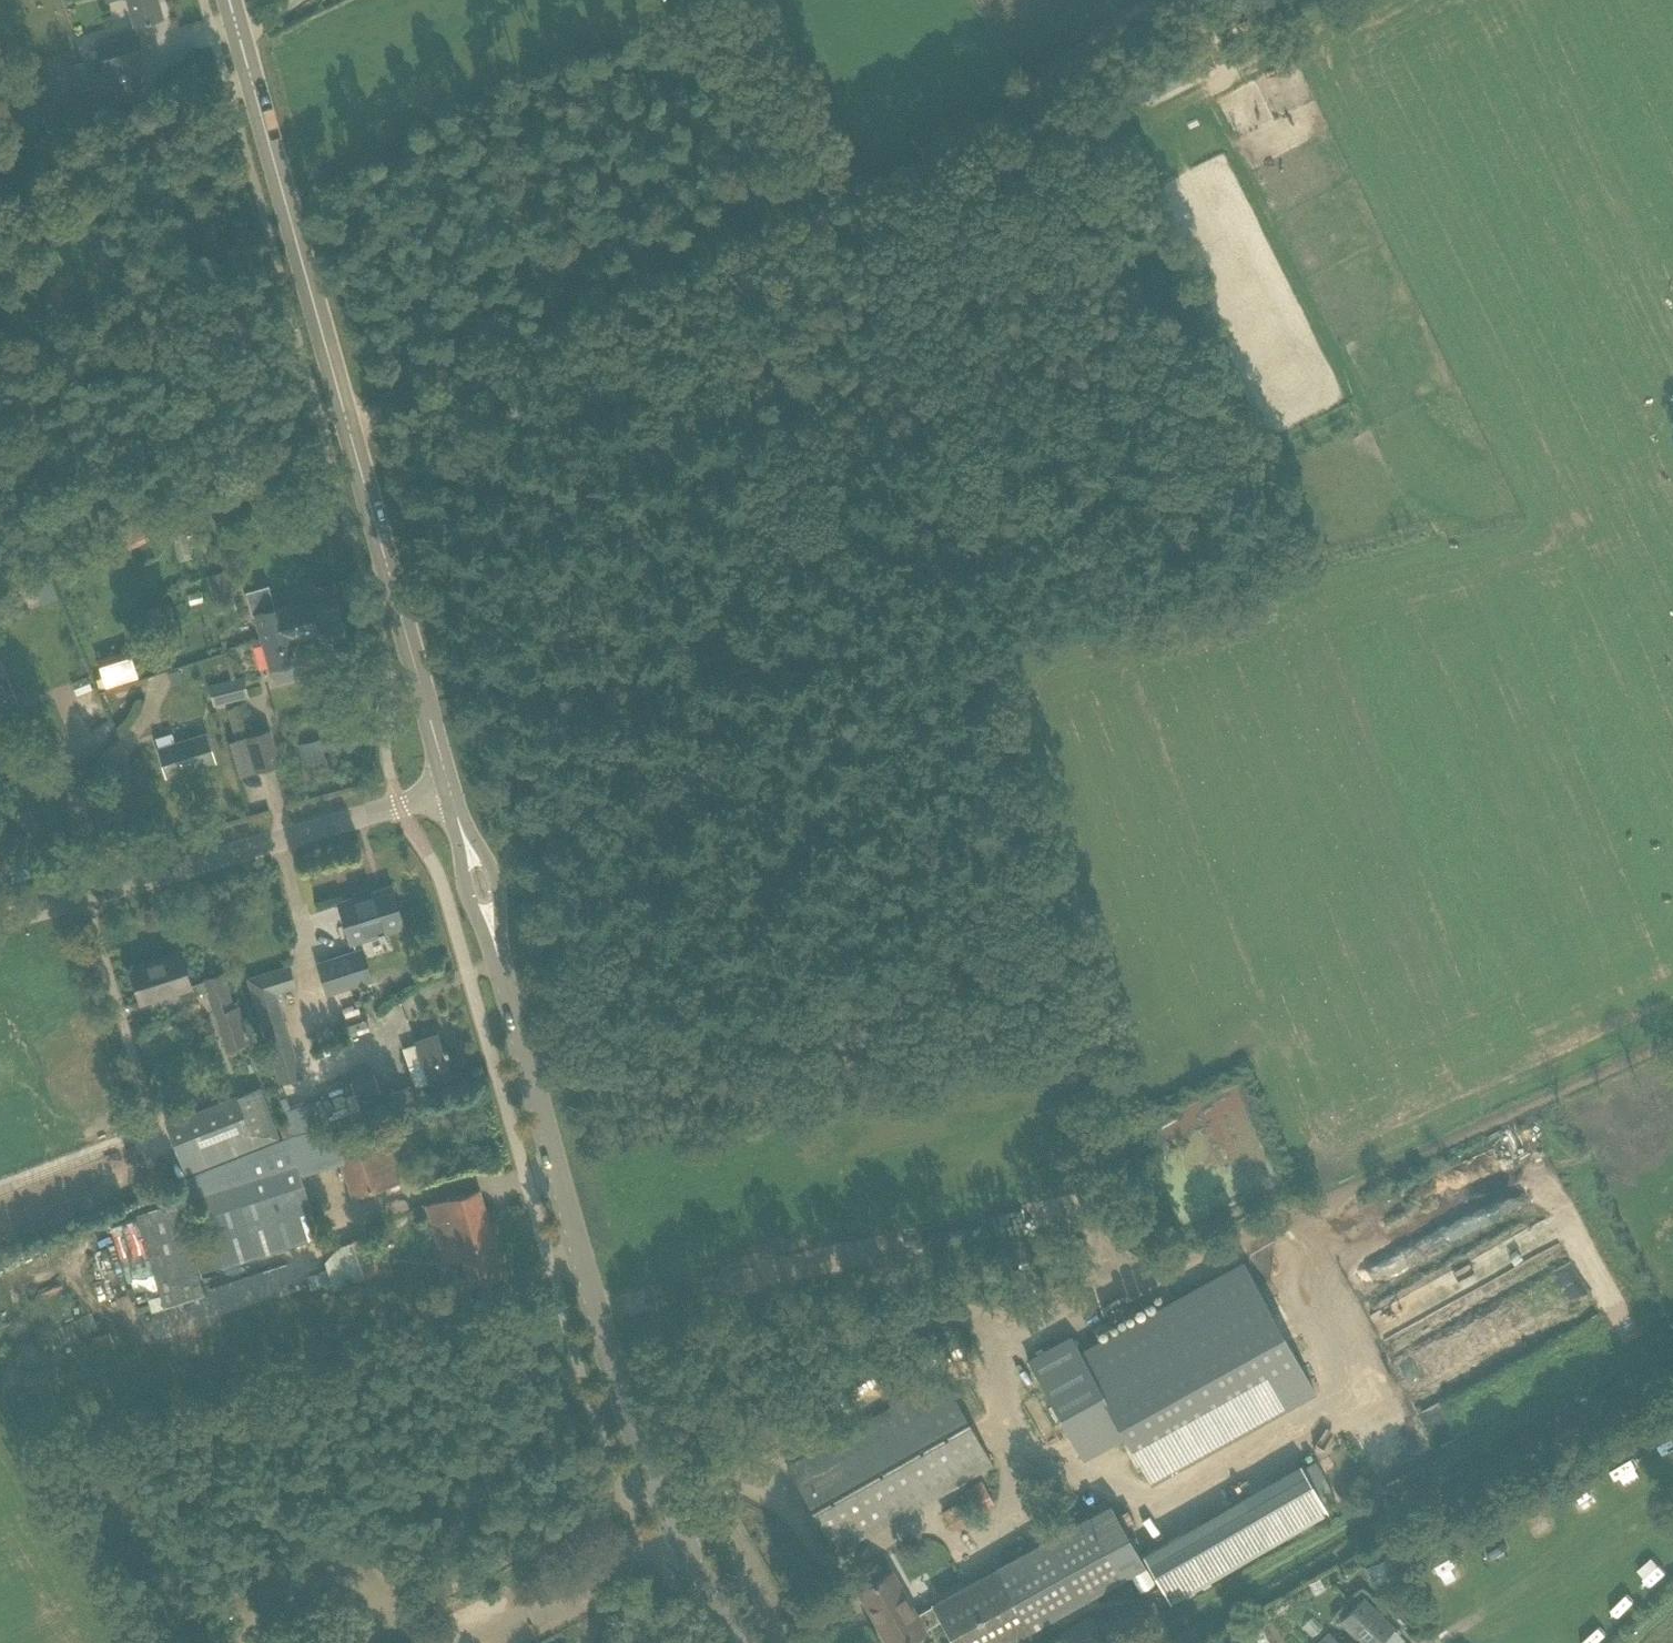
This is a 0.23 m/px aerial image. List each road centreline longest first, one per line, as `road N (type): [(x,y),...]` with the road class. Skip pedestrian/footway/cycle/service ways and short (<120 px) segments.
road 1 (track): [(342,412),(450,376),(967,119),(1133,0)]
road 2 (tertiary): [(739,1642),(686,1553),(637,1433),(495,946)]
road 3 (tertiary): [(450,790),(250,80)]
road 4 (unclassified): [(450,790),(0,913)]
road 5 (unclassified): [(0,219),(250,80)]

